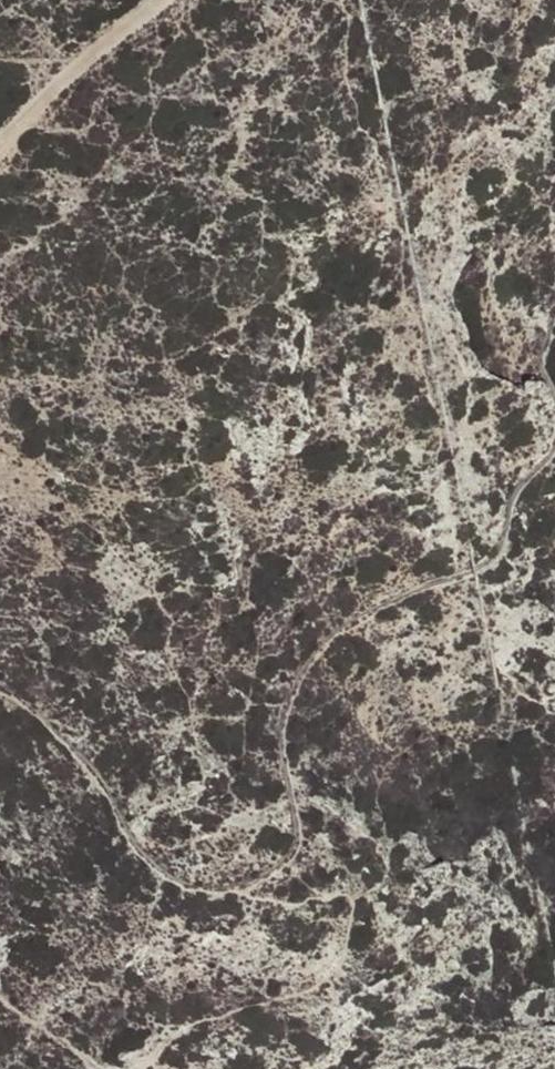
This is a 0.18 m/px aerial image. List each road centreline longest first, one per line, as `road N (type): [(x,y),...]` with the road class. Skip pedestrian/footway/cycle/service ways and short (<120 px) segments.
road 1 (track): [(0,146),(49,92),(168,0)]

